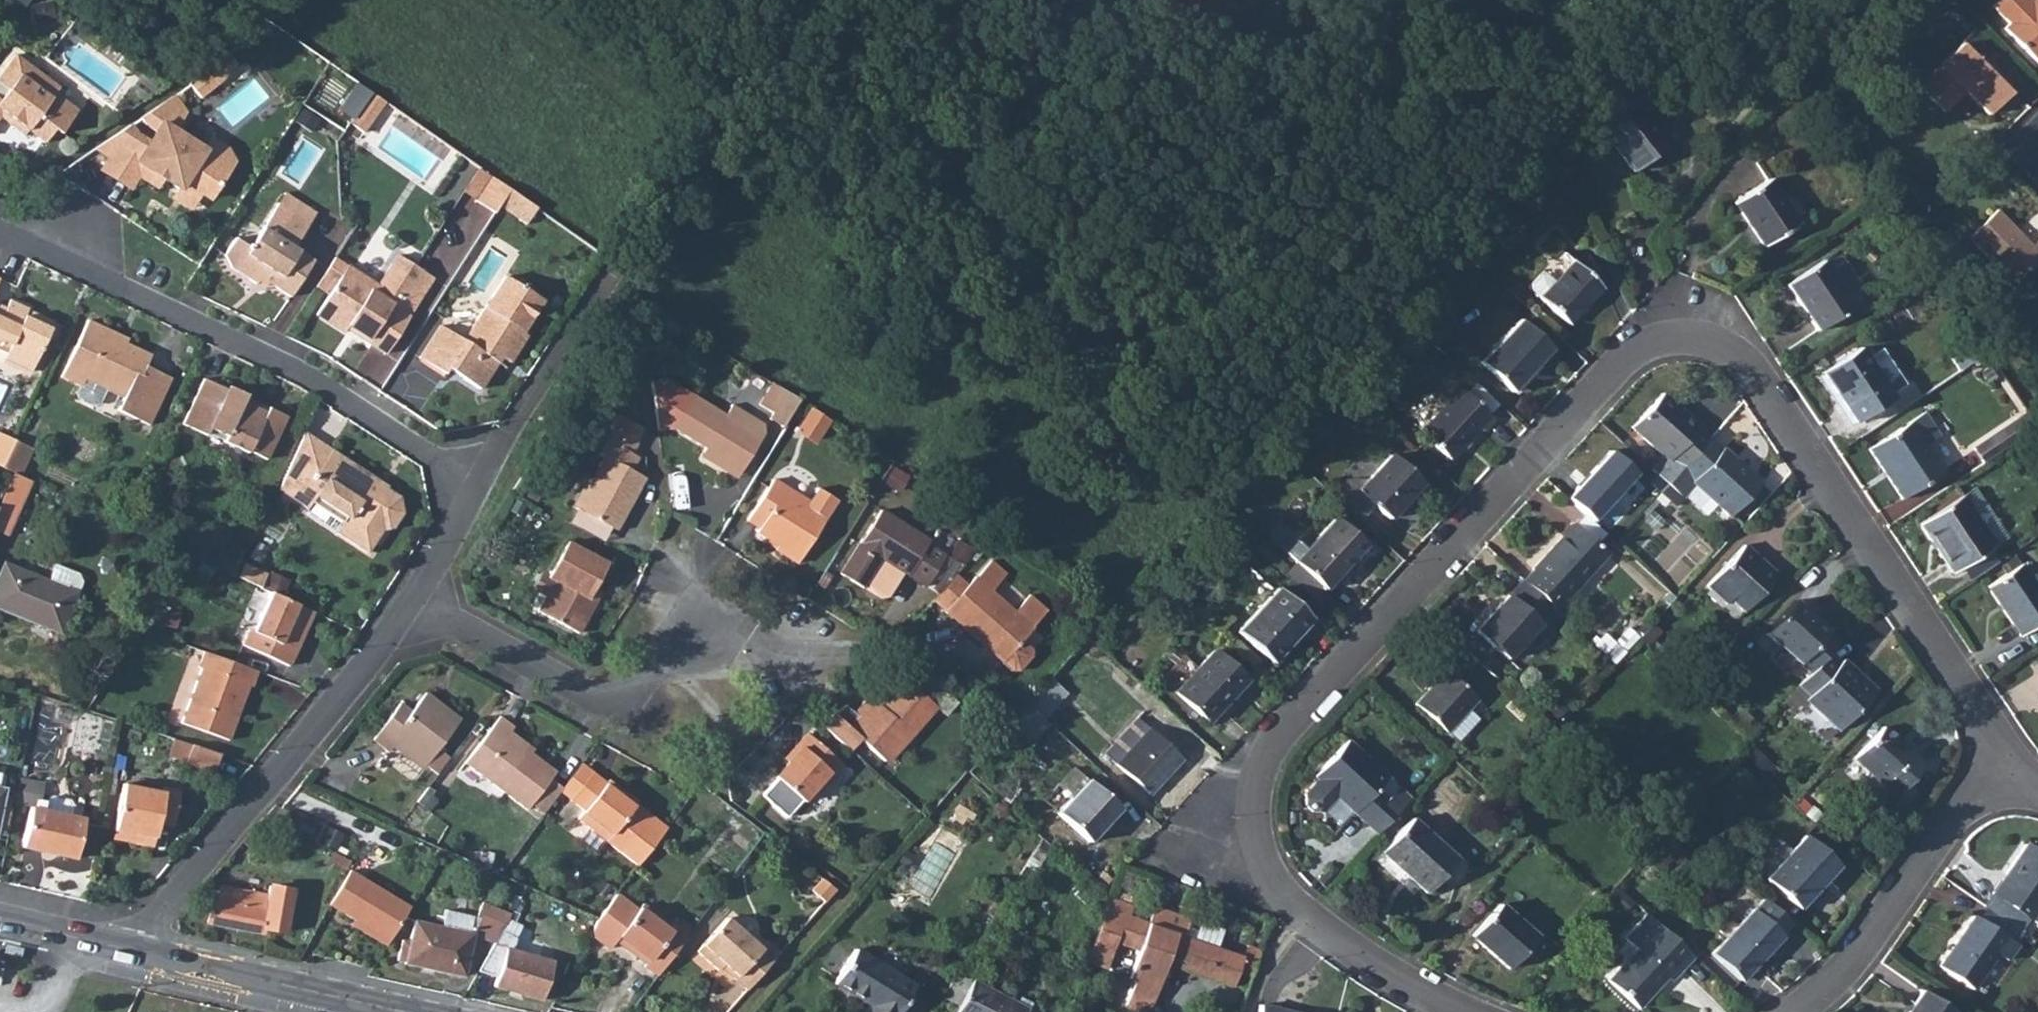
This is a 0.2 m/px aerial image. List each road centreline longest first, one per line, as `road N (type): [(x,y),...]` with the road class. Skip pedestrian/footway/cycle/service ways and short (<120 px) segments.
road 1 (residential): [(1997,784),(1994,734),(1757,377),(1723,340),(1682,330),(1649,344),(1277,748),(1255,785),(1248,844),(1265,873),(1365,957),(1455,1011)]
road 2 (residential): [(480,483),(319,378),(0,218)]
road 3 (residential): [(135,951),(413,602)]
road 4 (residential): [(413,602),(590,699),(647,683),(704,635)]
road 5 (residential): [(0,206),(120,126),(257,16)]
road 6 (tertiary): [(401,1011),(135,951)]
road 7 (residential): [(480,483),(616,262)]
road 8 (residential): [(1817,1011),(1876,946),(1968,816)]
road 9 (tertiary): [(135,951),(0,920)]
road 10 (residential): [(413,602),(480,483)]

